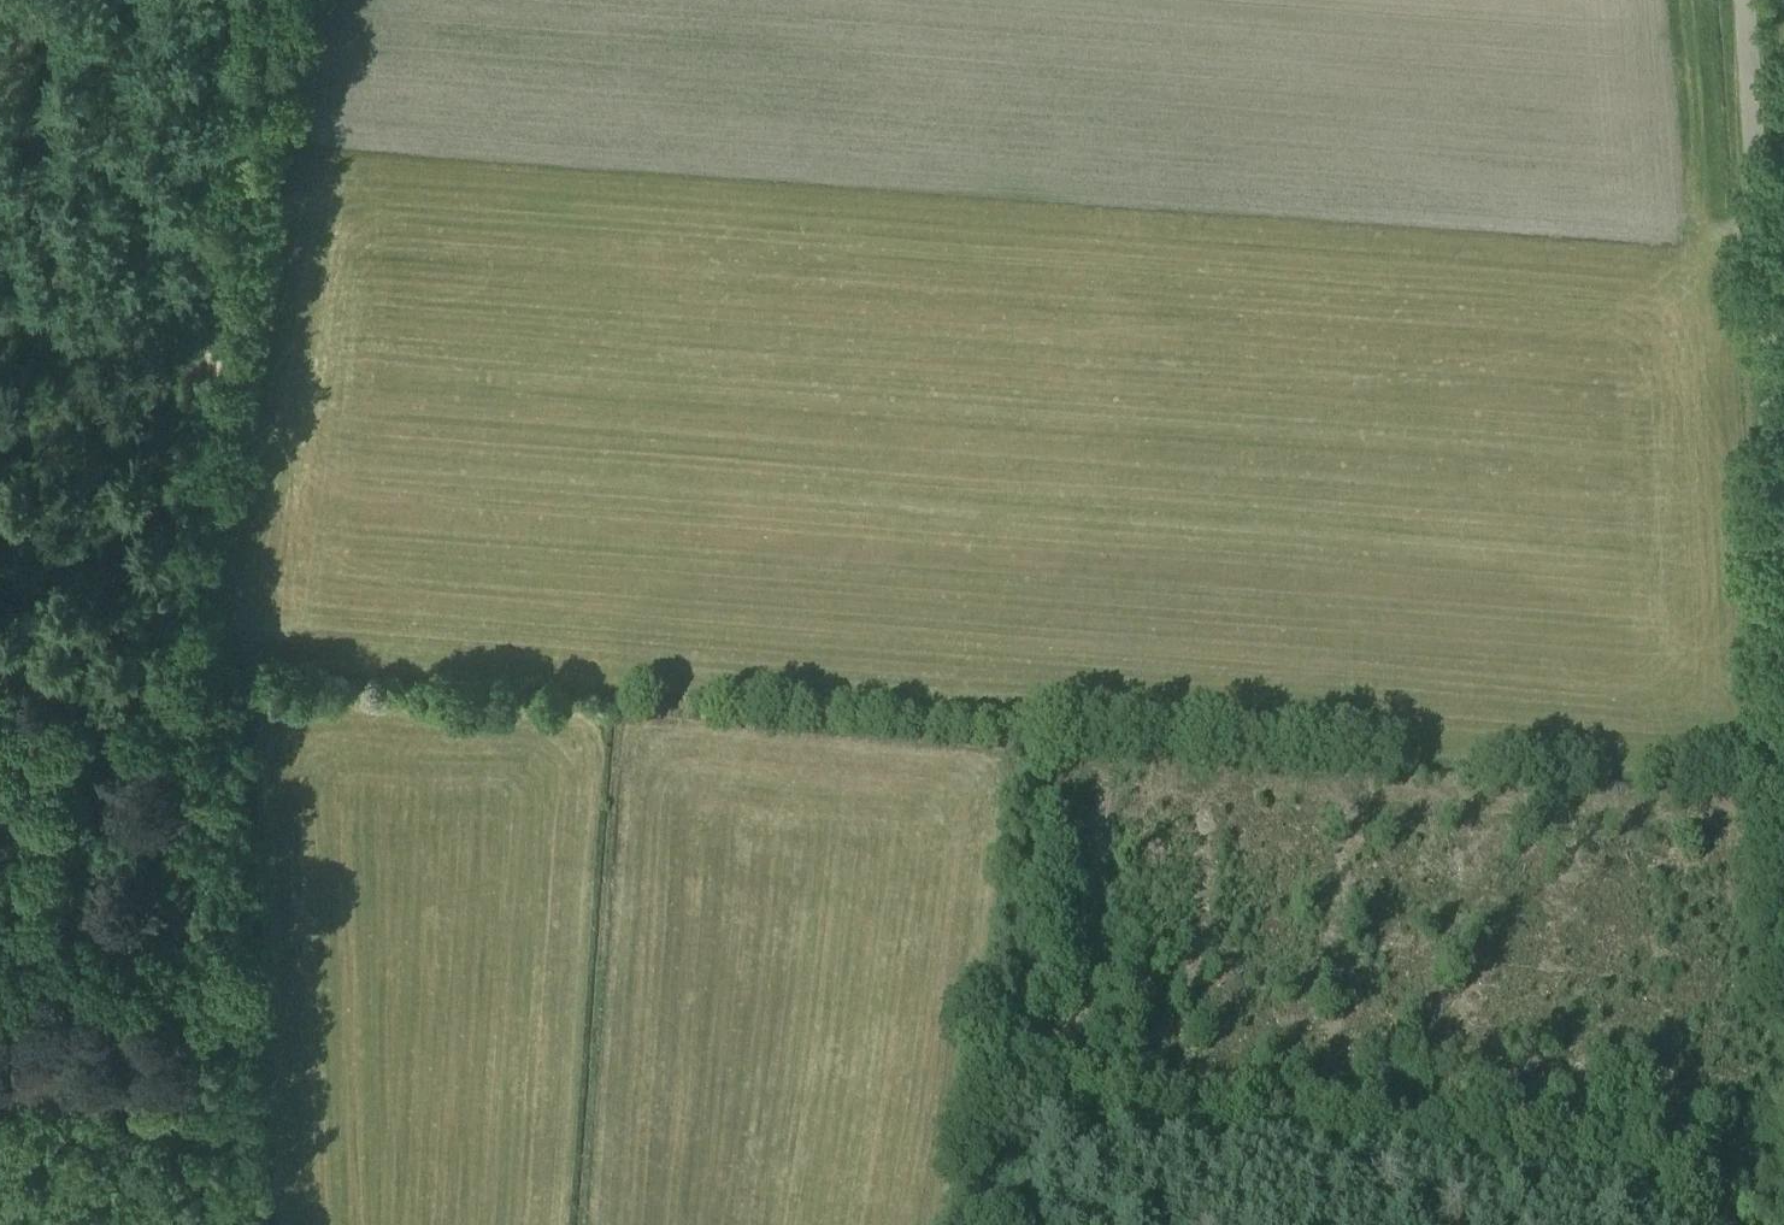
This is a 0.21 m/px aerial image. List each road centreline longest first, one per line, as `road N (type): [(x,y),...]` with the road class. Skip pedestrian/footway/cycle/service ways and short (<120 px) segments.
road 1 (track): [(0,1015),(141,1027),(167,1013),(173,962),(151,647),(197,560),(287,0)]
road 2 (unclassified): [(1783,564),(1763,375),(1743,0)]

